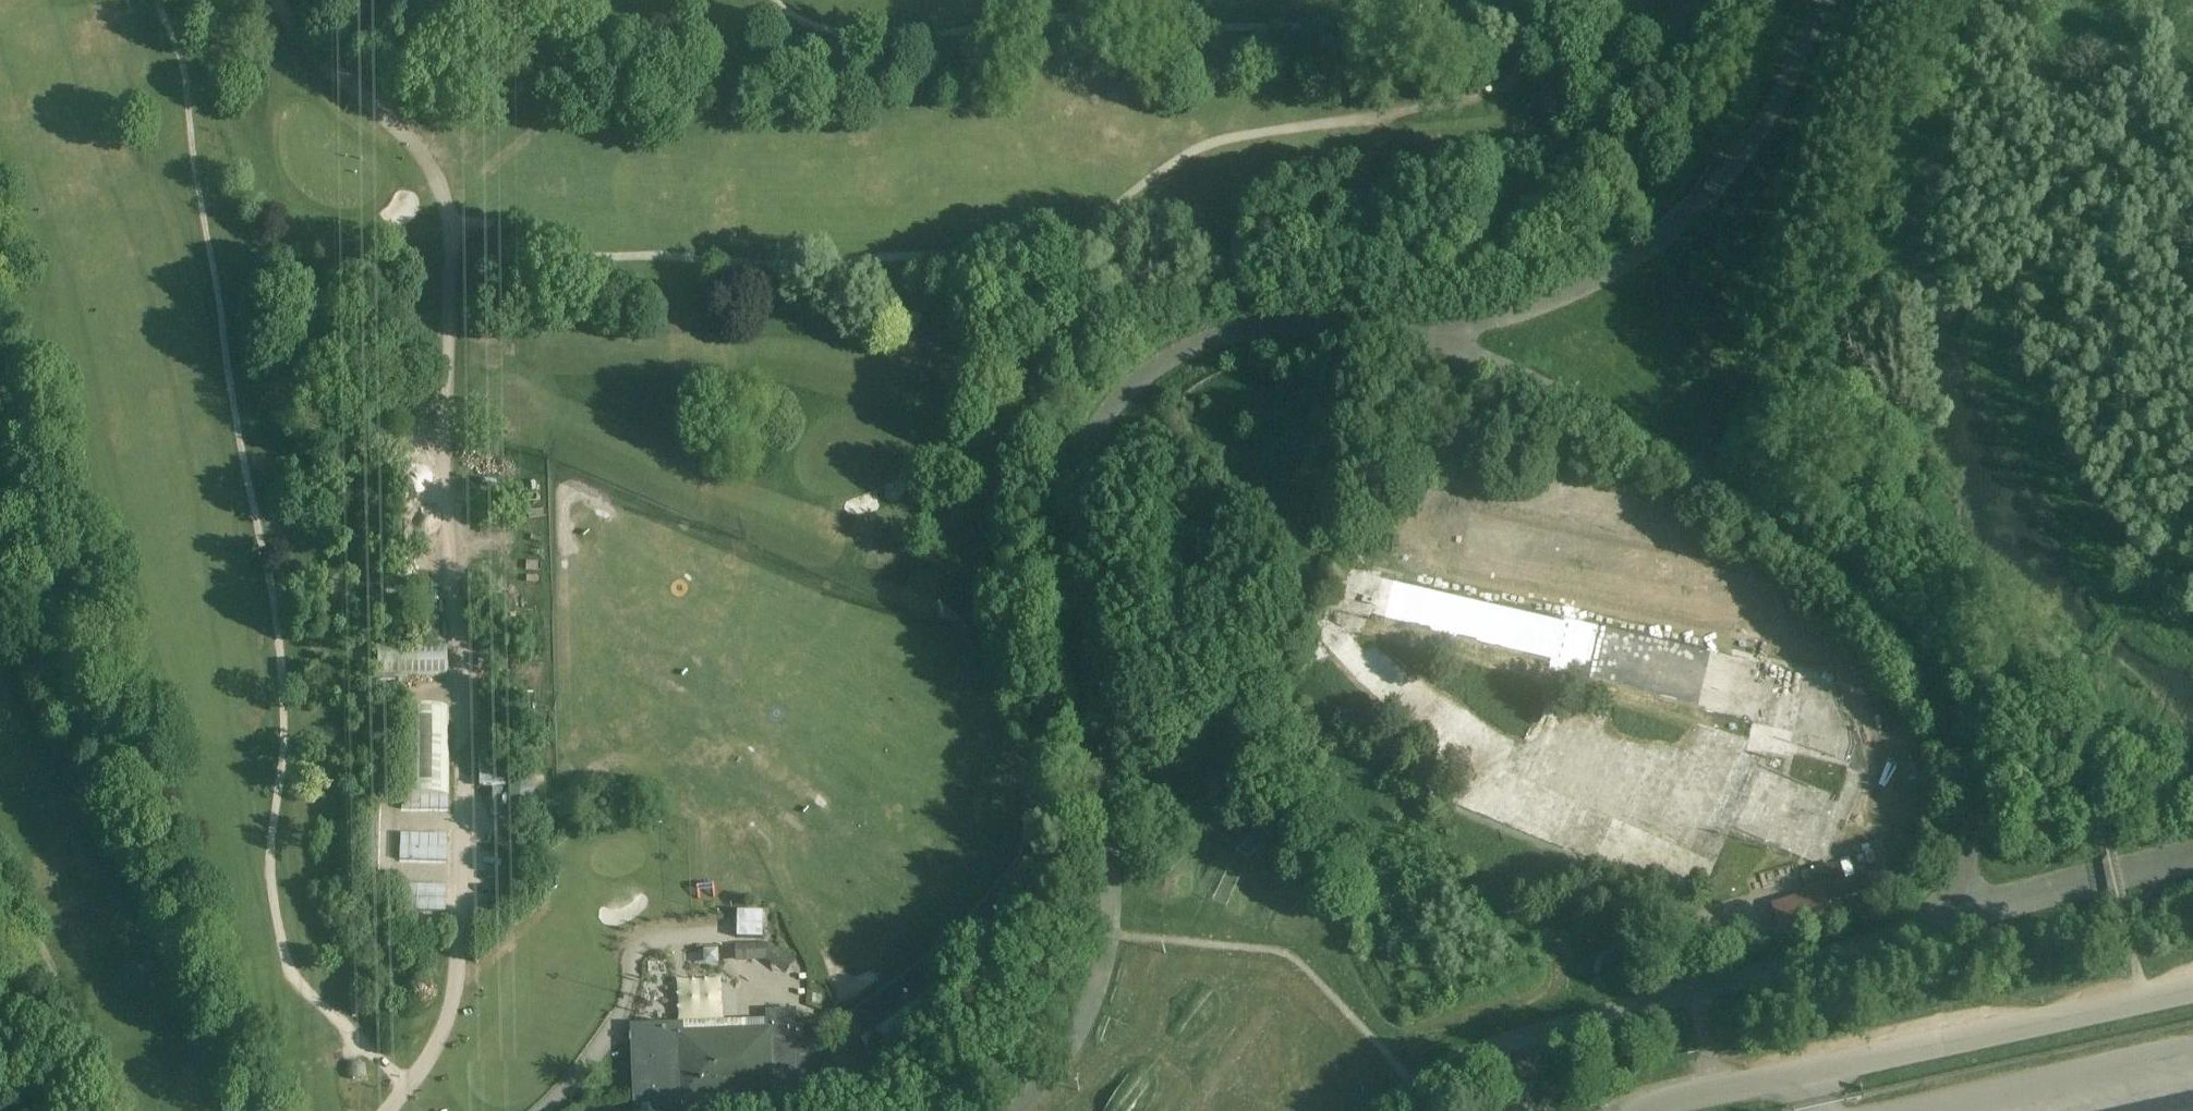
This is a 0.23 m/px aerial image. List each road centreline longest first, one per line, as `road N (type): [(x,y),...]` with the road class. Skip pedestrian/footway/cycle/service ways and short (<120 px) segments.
road 1 (unclassified): [(1638,1110),(2192,990)]

